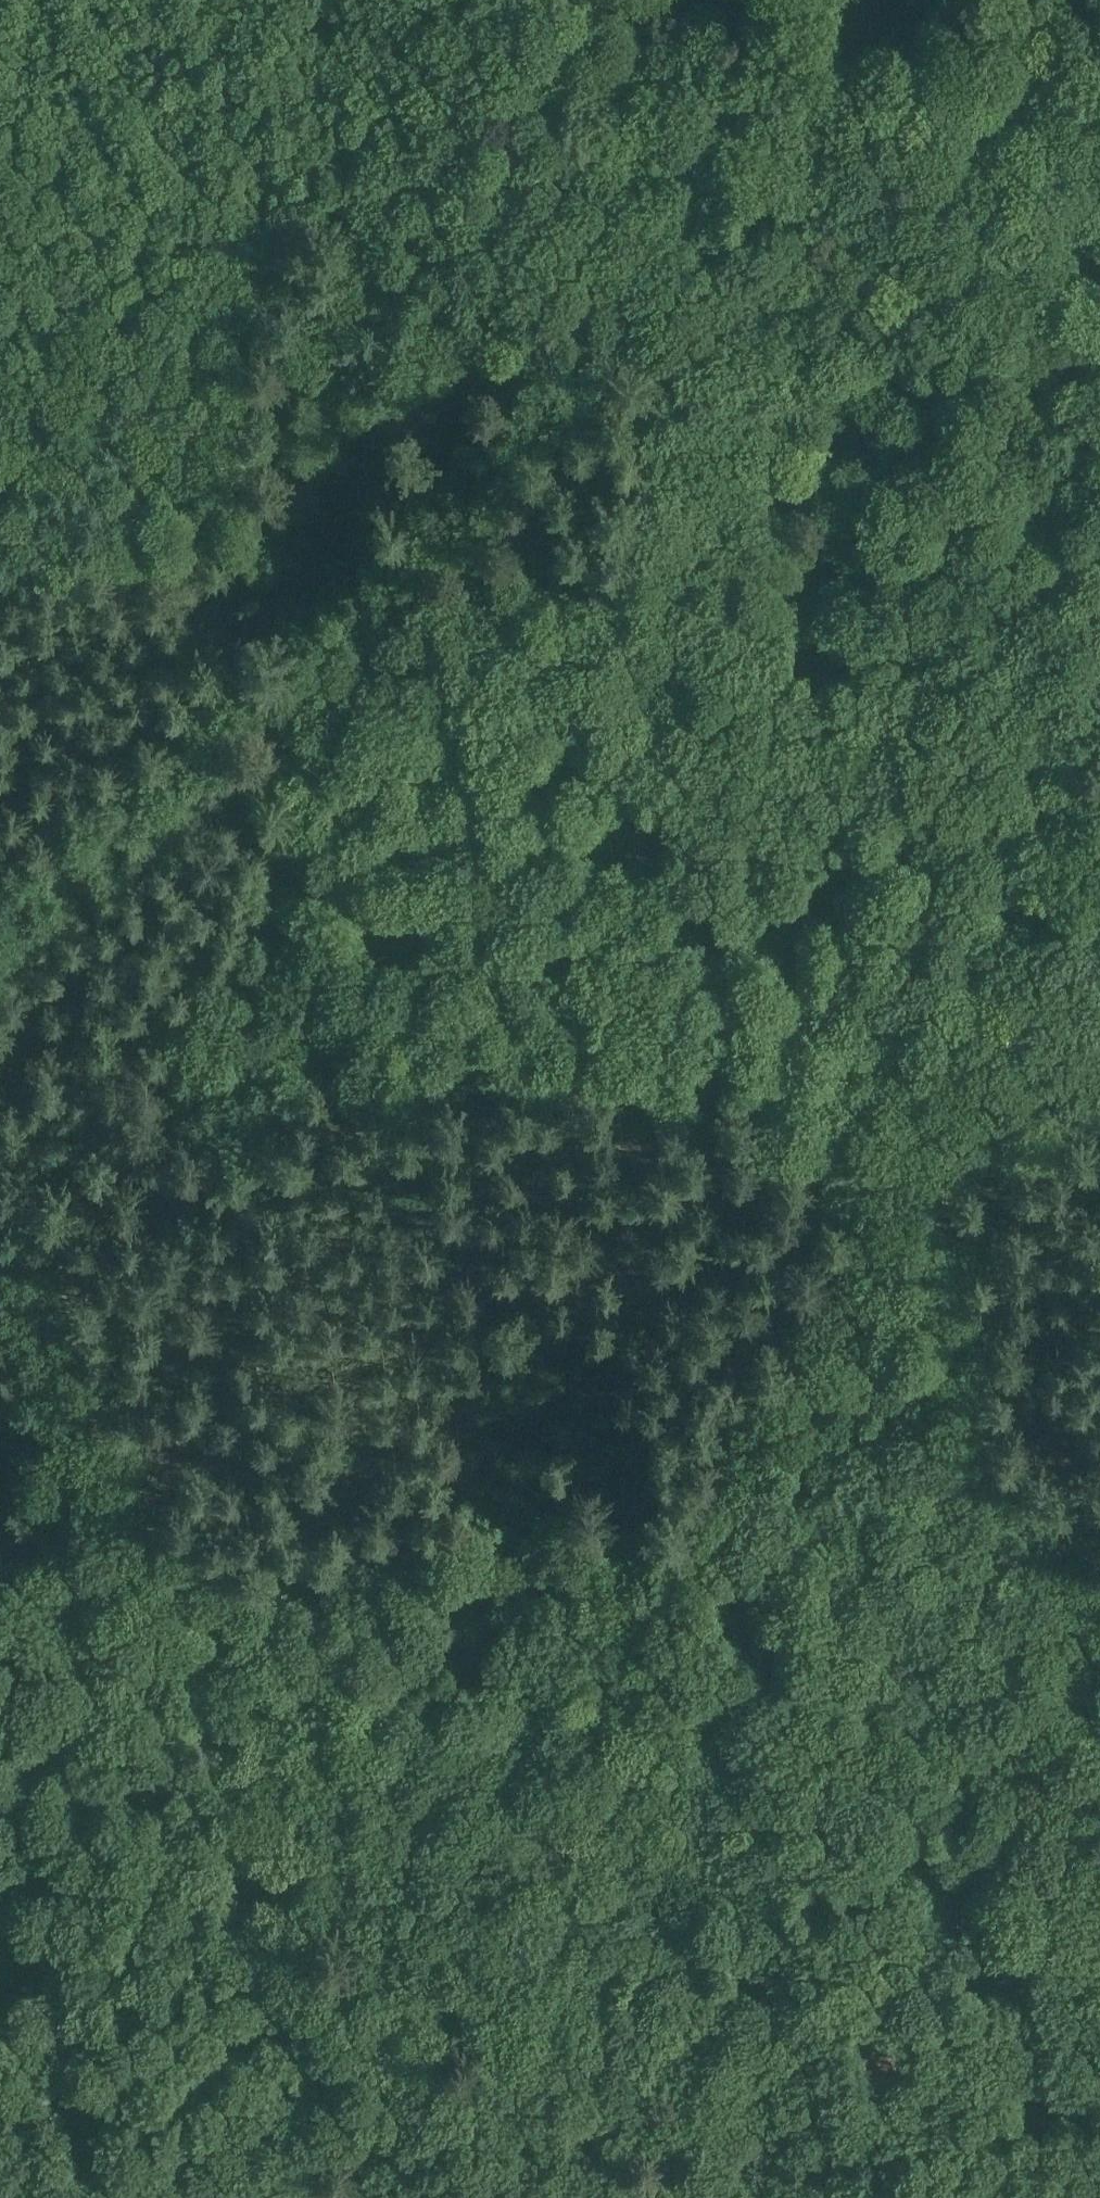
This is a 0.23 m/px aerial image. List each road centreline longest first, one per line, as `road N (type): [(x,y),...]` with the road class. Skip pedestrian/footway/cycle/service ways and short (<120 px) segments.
road 1 (track): [(352,2106),(461,2017),(489,1970),(529,1830),(604,1739),(646,1646),(704,1481),(756,1416),(817,1287),(897,1254),(1058,1141),(1099,1093)]
road 2 (track): [(785,0),(686,176),(463,490),(220,702),(0,866)]
road 3 (track): [(352,2106),(310,1943),(189,1566),(61,1332),(0,1257)]
road 4 (track): [(1099,754),(973,958),(817,1287)]

